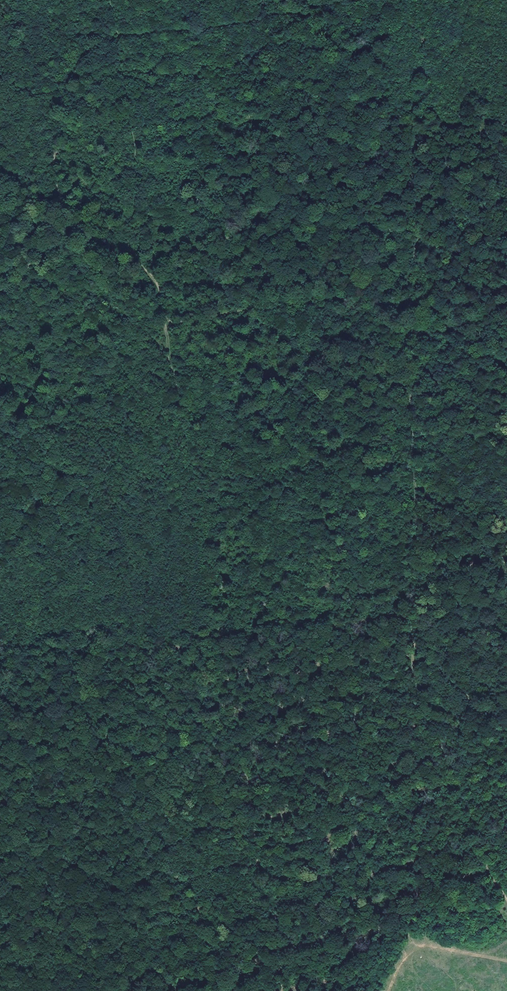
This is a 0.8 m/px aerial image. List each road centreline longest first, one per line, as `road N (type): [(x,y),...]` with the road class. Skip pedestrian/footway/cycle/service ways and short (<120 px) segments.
road 1 (track): [(412,621),(411,306),(376,127),(377,88),(410,0)]
road 2 (track): [(179,409),(221,647),(372,618),(412,621)]
road 3 (track): [(284,990),(221,647)]
road 4 (track): [(506,899),(419,692),(412,621)]
road 5 (track): [(11,0),(39,61),(67,213)]
road 6 (track): [(67,213),(94,207),(108,215),(163,292)]

